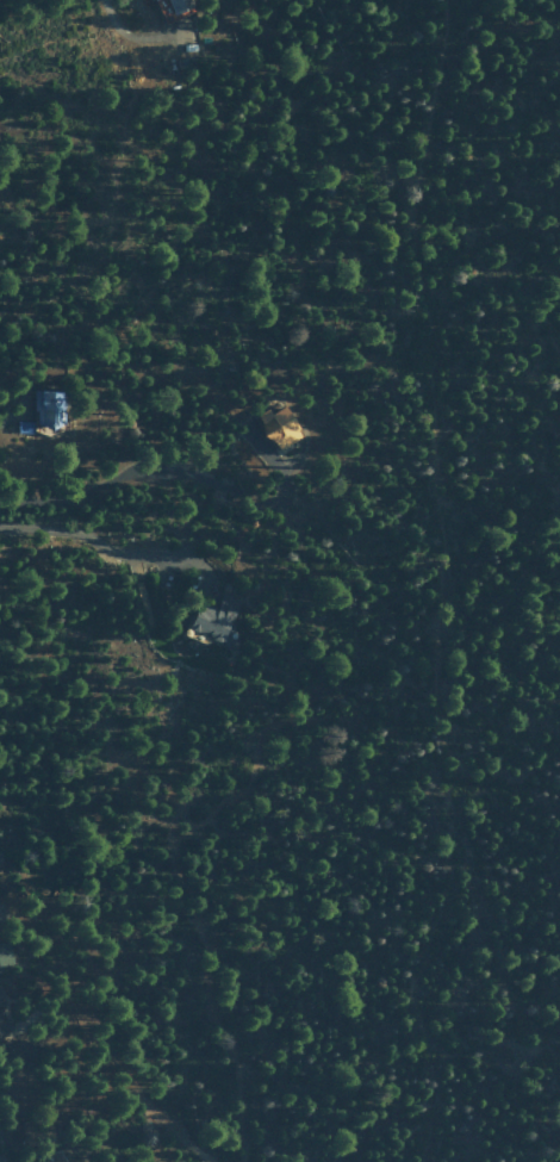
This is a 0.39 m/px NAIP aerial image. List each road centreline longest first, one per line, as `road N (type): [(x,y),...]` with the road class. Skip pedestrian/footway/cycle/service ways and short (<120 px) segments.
road 1 (track): [(445,0),(437,404),(442,819),(559,1104)]
road 2 (residential): [(0,501),(69,499),(156,471),(182,473)]

